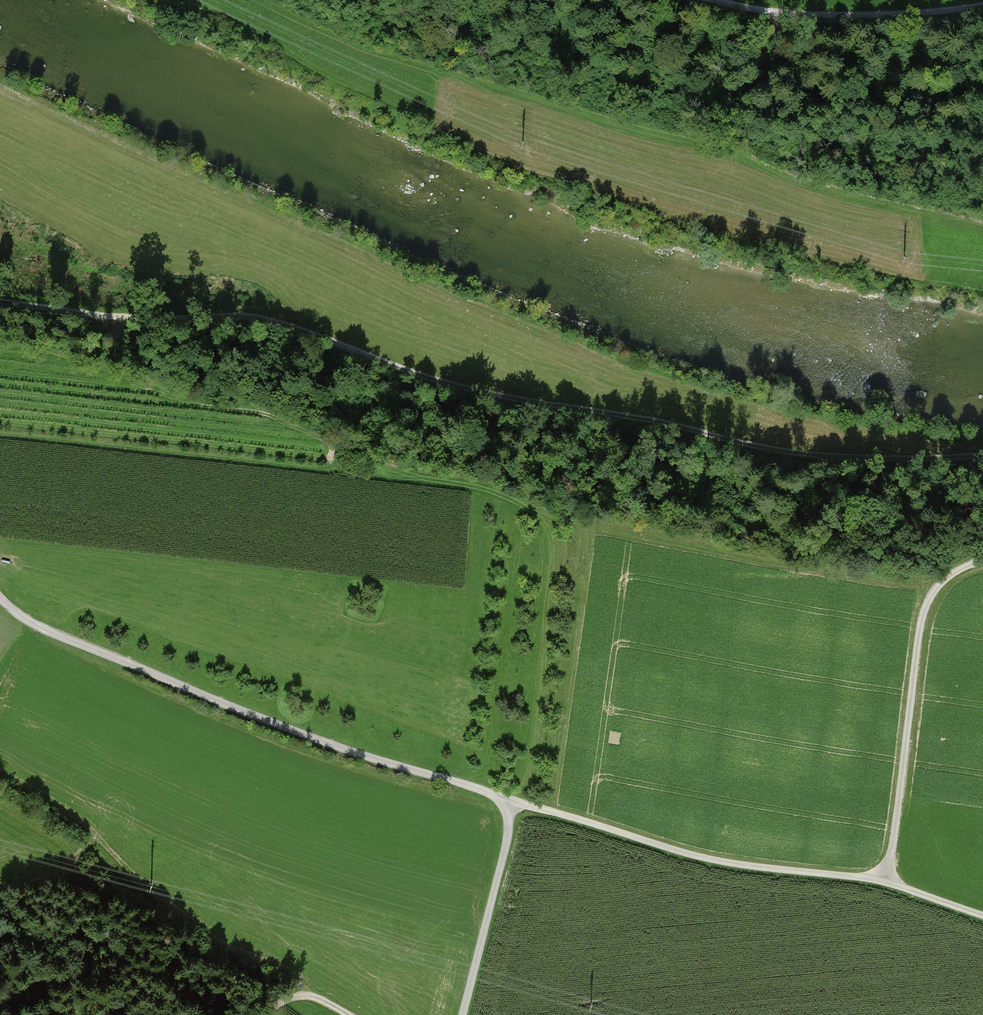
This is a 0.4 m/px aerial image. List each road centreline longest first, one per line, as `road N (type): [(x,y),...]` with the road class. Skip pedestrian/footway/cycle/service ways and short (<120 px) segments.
road 1 (track): [(0,300),(187,321),(228,314),(293,327),(475,390),(828,455),(982,455)]
road 2 (track): [(0,597),(41,628),(300,735),(512,806)]
road 3 (track): [(0,773),(77,819),(140,889),(214,944),(317,996)]
road 4 (track): [(512,806),(713,860),(885,882)]
road 5 (track): [(885,882),(920,626),(929,599),(949,577),(982,562)]
road 6 (track): [(728,0),(831,12),(982,2)]
road 7 (track): [(512,806),(462,1014)]
road 8 (track): [(775,10),(738,160)]
road 9 (track): [(0,894),(26,885),(140,889)]

